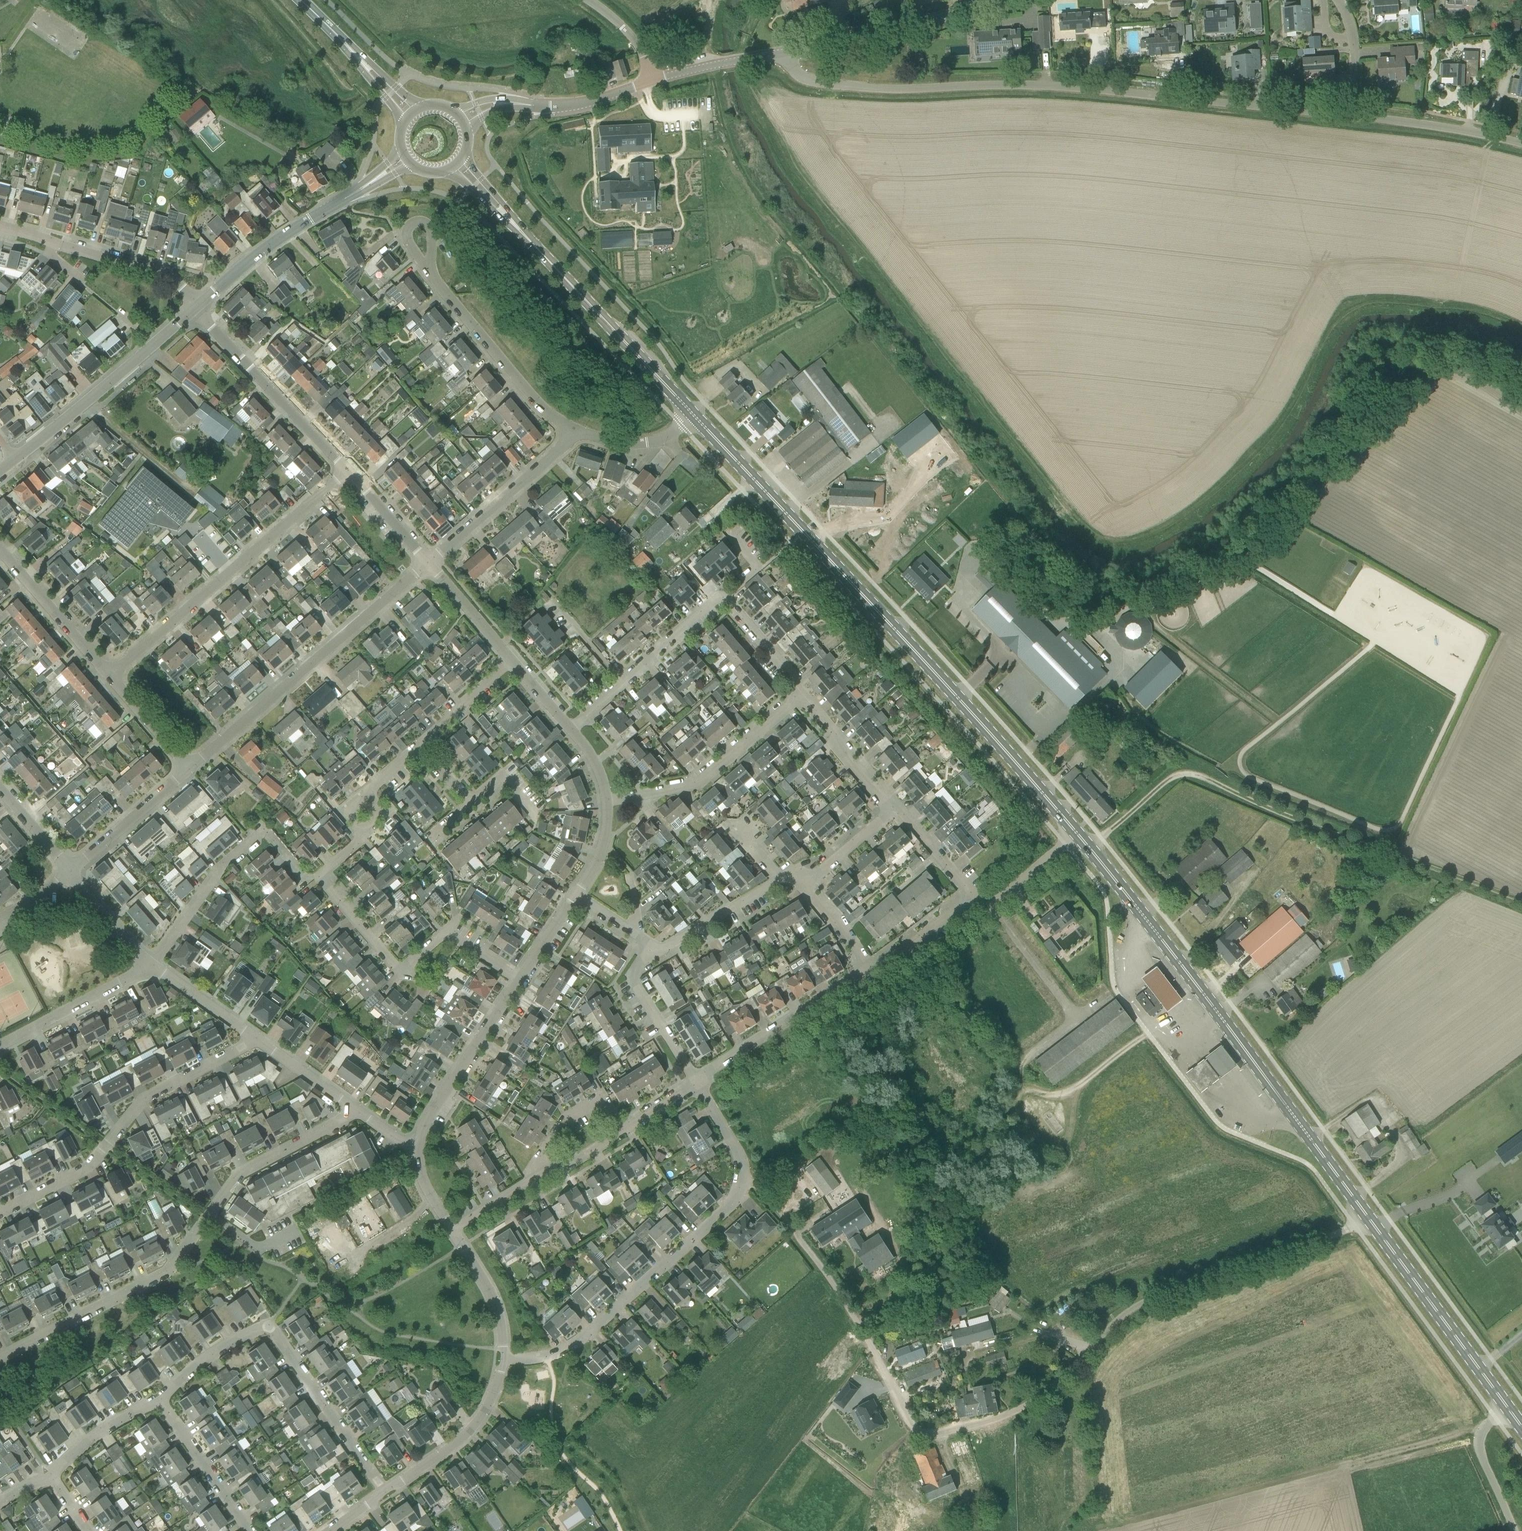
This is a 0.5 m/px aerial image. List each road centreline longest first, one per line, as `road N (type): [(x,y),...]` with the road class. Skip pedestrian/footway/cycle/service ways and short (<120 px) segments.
road 1 (unclassified): [(798,1233),(914,1426),(933,1434),(1019,1410),(1141,1303),(1346,1231),(1367,1216)]
road 2 (unclassified): [(1355,117),(1074,87),(890,90),(808,82),(792,71),(788,53)]
road 3 (secondary): [(1078,834),(692,415)]
road 4 (secondary): [(1367,1216),(1078,834)]
road 5 (track): [(1521,903),(1184,774),(1102,838)]
road 6 (residential): [(0,1366),(158,1277),(246,1169),(359,1113)]
road 7 (residential): [(502,1358),(546,1356),(581,1341),(737,1195),(743,1168),(697,1083)]
road 8 (residential): [(0,1213),(93,1165),(146,1106),(257,1038)]
road 9 (residential): [(191,767),(428,562)]
road 10 (residential): [(519,981),(446,936),(395,967),(325,879)]
road 11 (secondary): [(692,415),(519,232)]
road 12 (residential): [(152,961),(206,887),(264,838),(272,835),(314,882),(325,879)]
road 13 (residential): [(871,969),(971,898),(903,812),(891,812)]
road 14 (secondary): [(1508,1409),(1367,1216)]
road 15 (tertiary): [(15,460),(193,309)]
road 16 (residential): [(607,801),(700,783),(803,695)]
road 17 (residential): [(351,470),(193,309)]
road 18 (residential): [(584,430),(534,393),(427,273)]
road 19 (residential): [(198,306),(172,278),(0,228)]
road 20 (residential): [(697,1083),(871,969)]
road 21 (residential): [(428,562),(584,430)]
road 22 (residential): [(571,729),(724,596)]
road 23 (residential): [(385,1493),(264,1332)]
road 24 (residential): [(419,1146),(428,1118),(519,981)]
road 25 (residential): [(502,1358),(491,1399),(471,1430),(385,1493)]
road 26 (tertiary): [(198,306),(344,200)]
road 27 (tertiary): [(788,53),(963,11)]
road 28 (residential): [(152,961),(0,1055)]
road 29 (residential): [(325,879),(373,837),(377,790),(423,747)]
road 30 (residential): [(654,954),(781,880),(803,887)]
road 31 (unclassified): [(1521,144),(1355,117)]
road 32 (residential): [(109,674),(0,547)]
road 33 (residential): [(249,1530),(156,1395)]
road 34 (residential): [(109,674),(230,572)]
road 35 (residential): [(230,572),(351,470)]
road 36 (residential): [(697,1083),(632,977),(654,954)]
road 37 (residential): [(76,871),(191,767)]
road 38 (residential): [(891,812),(803,695)]
road 39 (residential): [(622,1133),(600,1097),(563,1120),(539,1159),(546,1170)]
road 40 (residential): [(502,1358),(495,1303),(451,1229)]
road 41 (tertiary): [(651,81),(788,53)]
road 42 (unclassified): [(1514,1530),(1480,1444),(1486,1426),(1508,1409)]
road 43 (residential): [(51,1476),(156,1395)]
road 44 (residential): [(257,1038),(152,961)]
road 45 (residential): [(511,660),(428,562)]
road 46 (residential): [(803,695),(724,596)]
road 47 (residential): [(359,1113),(257,1038)]
road 48 (residential): [(156,1395),(264,1332)]
road 49 (residential): [(191,767),(109,674)]
road 50 (residential): [(423,747),(511,660)]
road 51 (residential): [(428,562),(351,470)]

